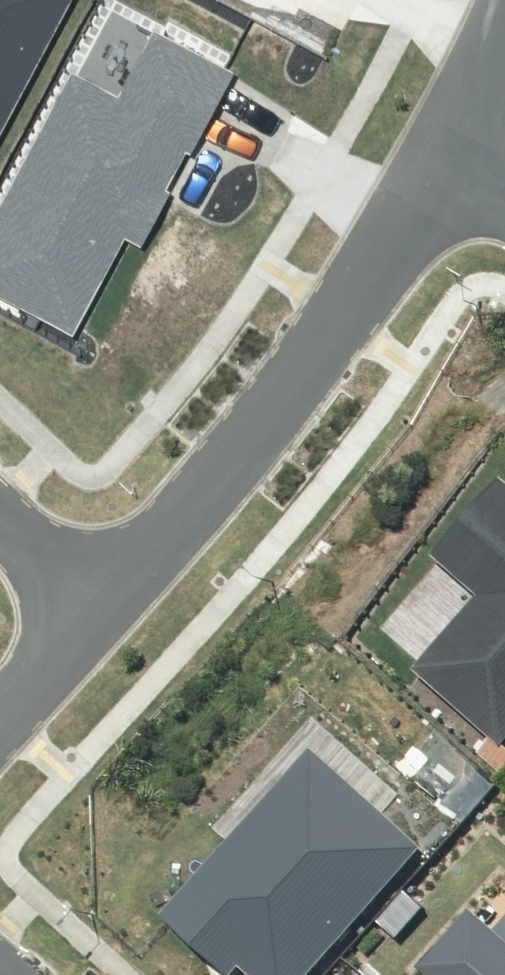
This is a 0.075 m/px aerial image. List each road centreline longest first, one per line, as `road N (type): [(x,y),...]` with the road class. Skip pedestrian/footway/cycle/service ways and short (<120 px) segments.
road 1 (residential): [(446,147),(344,286),(80,610)]
road 2 (residential): [(504,13),(446,147)]
road 3 (residential): [(80,610),(0,703)]
road 4 (residential): [(80,610),(0,520)]

